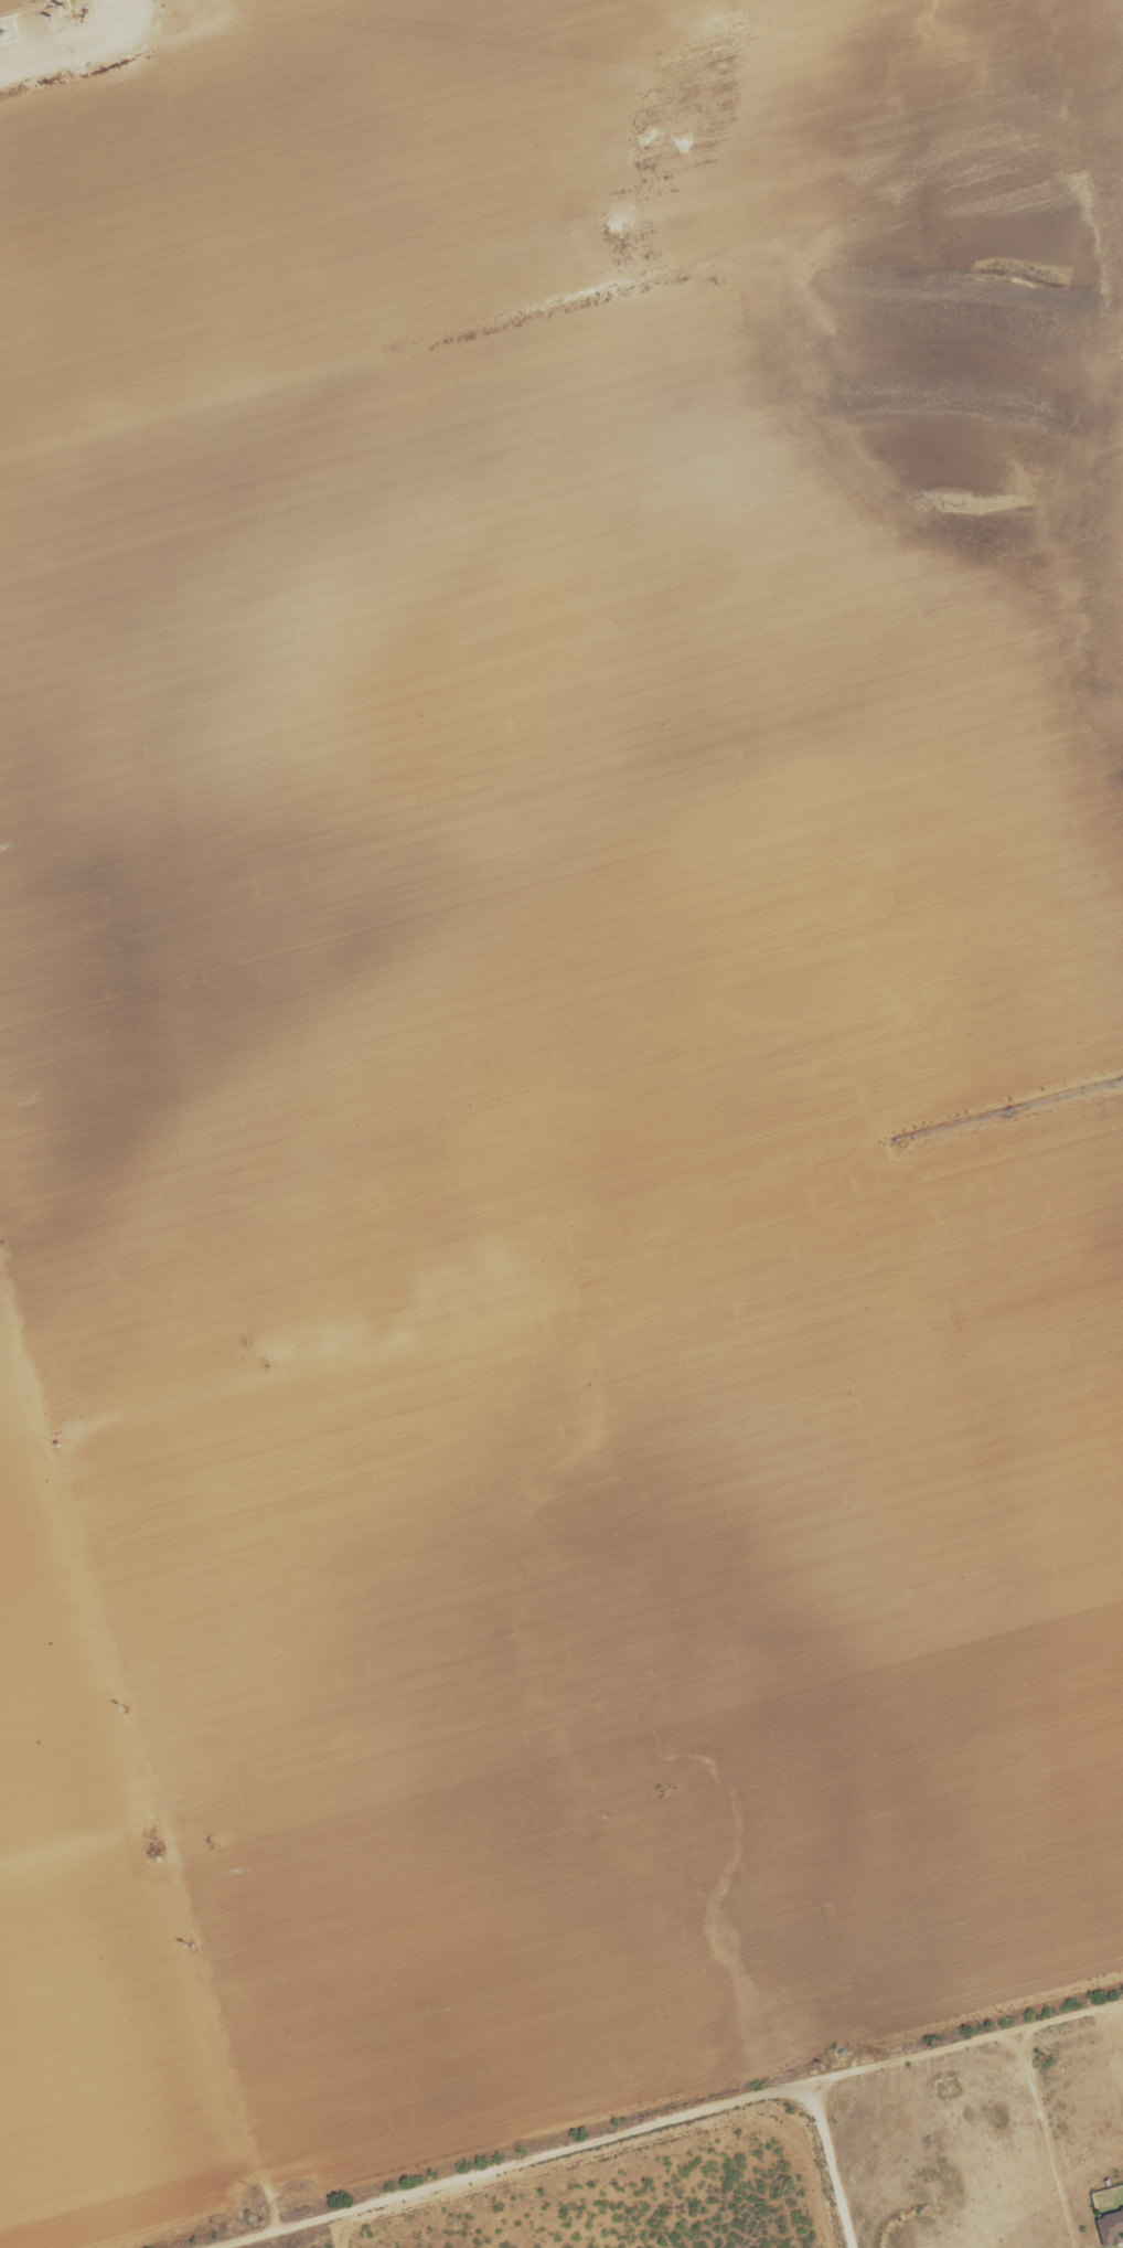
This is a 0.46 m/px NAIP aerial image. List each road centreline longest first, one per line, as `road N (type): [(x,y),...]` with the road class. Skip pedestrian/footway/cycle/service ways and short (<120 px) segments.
road 1 (track): [(300,2247),(414,2201),(1122,2011)]

